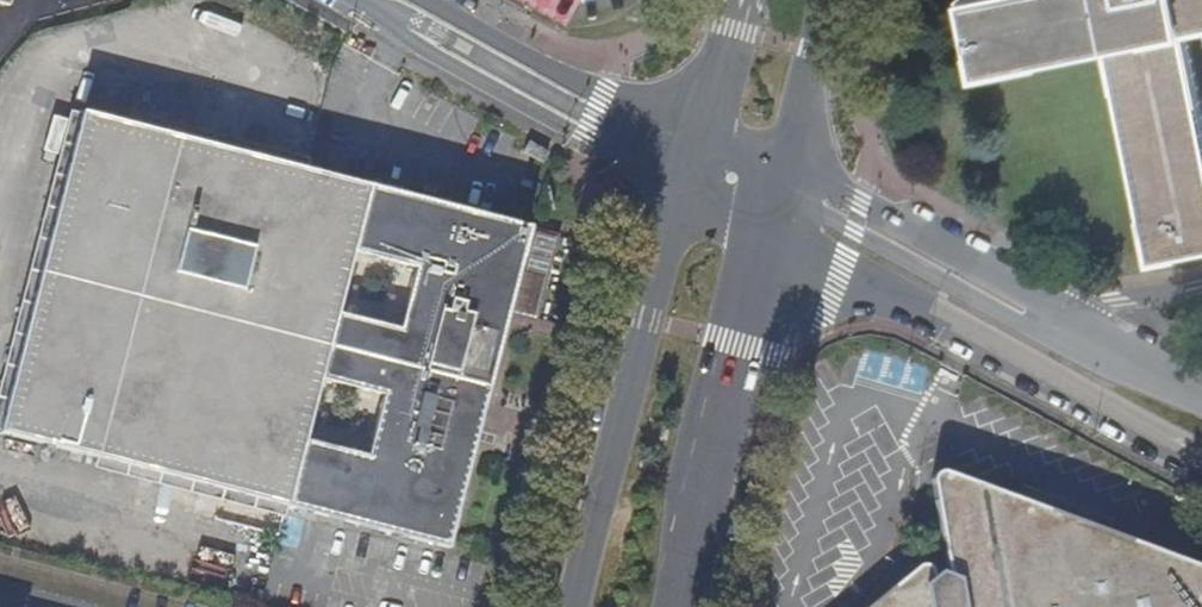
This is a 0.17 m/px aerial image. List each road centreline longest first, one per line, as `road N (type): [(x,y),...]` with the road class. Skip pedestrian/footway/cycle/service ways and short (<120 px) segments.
road 1 (residential): [(760,229),(1201,451)]
road 2 (secondary): [(677,184),(575,606)]
road 3 (secondary): [(675,606),(760,229)]
road 4 (residential): [(353,0),(409,18),(576,109),(677,184)]
road 5 (residential): [(353,0),(566,129),(677,184)]
road 6 (residential): [(1079,327),(874,208),(776,169)]
road 7 (residential): [(1079,327),(1023,324),(770,193)]
road 8 (residential): [(696,137),(599,98),(420,0)]
road 9 (secondary): [(776,169),(822,0)]
road 10 (secondary): [(740,0),(696,137)]
road 11 (residential): [(1201,391),(1079,327)]
road 12 (residential): [(1201,288),(1092,306),(1079,327)]

